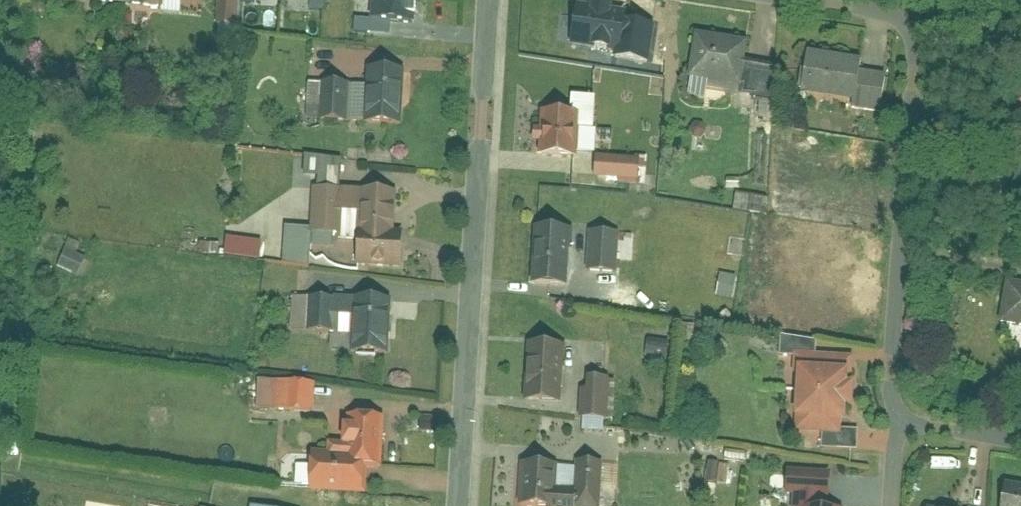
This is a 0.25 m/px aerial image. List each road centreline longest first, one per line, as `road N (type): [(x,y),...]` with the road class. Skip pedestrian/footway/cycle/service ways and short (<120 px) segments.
road 1 (residential): [(916,20),(886,399),(920,425),(1020,440)]
road 2 (residential): [(487,0),(459,505)]
road 3 (residential): [(792,0),(916,20)]

